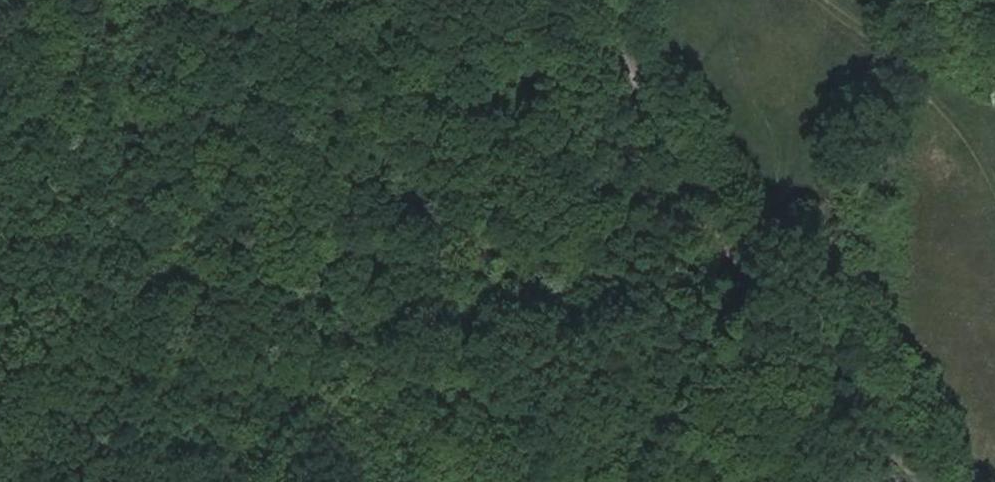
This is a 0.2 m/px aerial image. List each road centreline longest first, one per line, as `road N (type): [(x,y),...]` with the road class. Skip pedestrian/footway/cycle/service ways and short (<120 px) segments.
road 1 (track): [(603,0),(720,243),(821,358),(964,481)]

